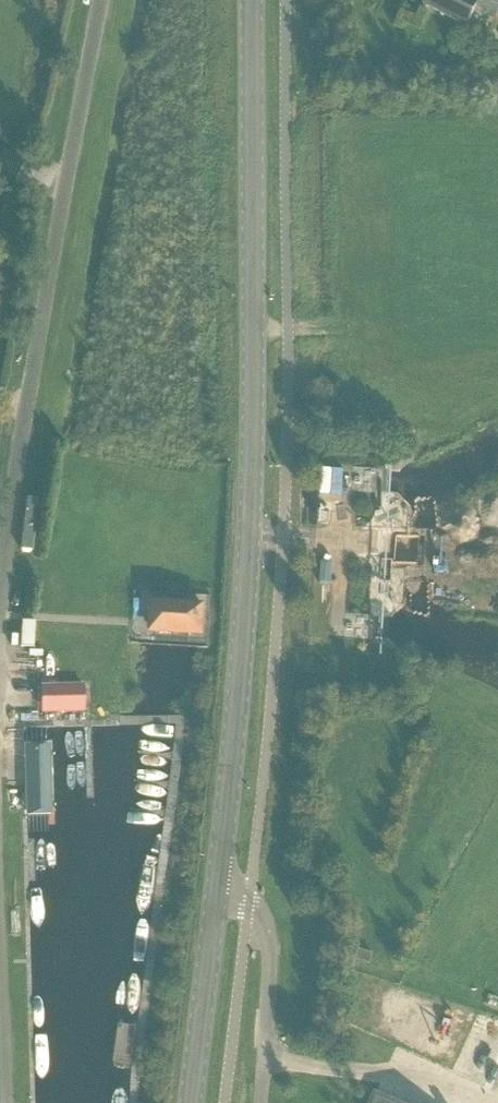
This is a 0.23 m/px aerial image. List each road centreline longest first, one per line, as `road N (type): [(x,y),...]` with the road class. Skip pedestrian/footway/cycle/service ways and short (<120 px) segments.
road 1 (secondary): [(215,898),(250,488),(250,0)]
road 2 (unclassified): [(0,606),(15,462),(100,0)]
road 3 (secondary): [(189,1102),(215,898)]
road 4 (residential): [(224,1102),(248,905)]
road 5 (unclassified): [(6,1102),(0,933)]

